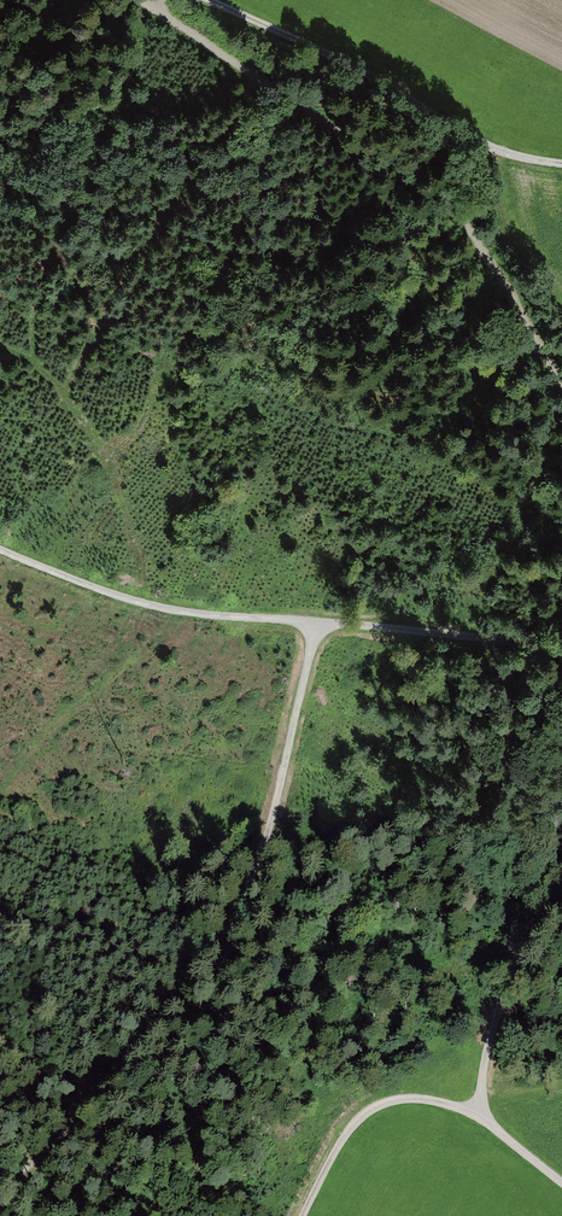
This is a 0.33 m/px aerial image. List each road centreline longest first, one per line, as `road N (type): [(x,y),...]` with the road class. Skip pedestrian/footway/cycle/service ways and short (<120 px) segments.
road 1 (track): [(0,1170),(32,1164),(227,943),(321,628)]
road 2 (track): [(0,553),(173,612),(561,657)]
road 3 (track): [(561,159),(500,152),(218,0)]
road 4 (track): [(561,815),(483,1067),(479,1115)]
road 5 (track): [(303,1215),(352,1126),(381,1105),(432,1100),(479,1115)]

